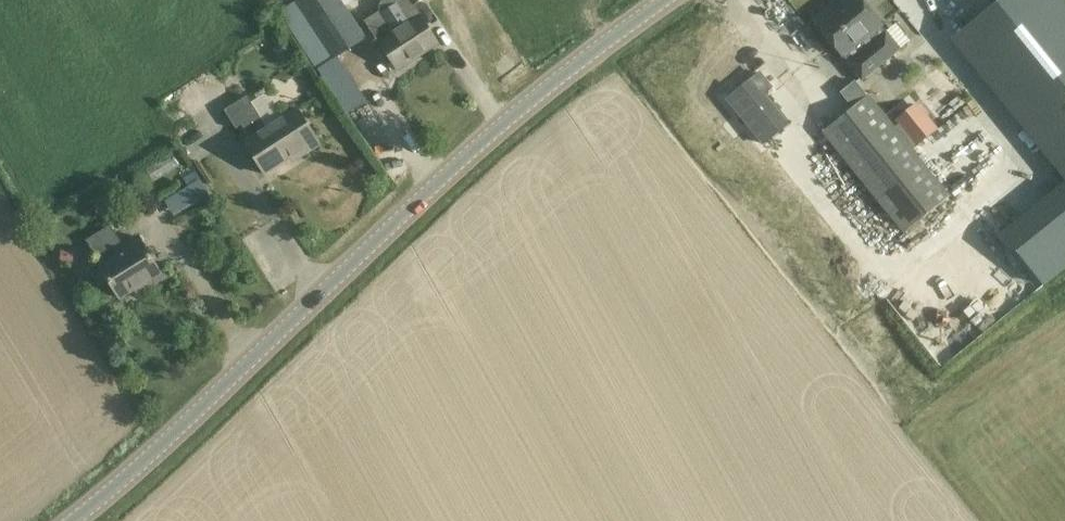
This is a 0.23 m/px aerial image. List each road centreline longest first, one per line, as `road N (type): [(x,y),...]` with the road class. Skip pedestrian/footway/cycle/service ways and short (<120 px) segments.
road 1 (secondary): [(78,520),(117,495),(282,341),(459,162),(668,0)]

